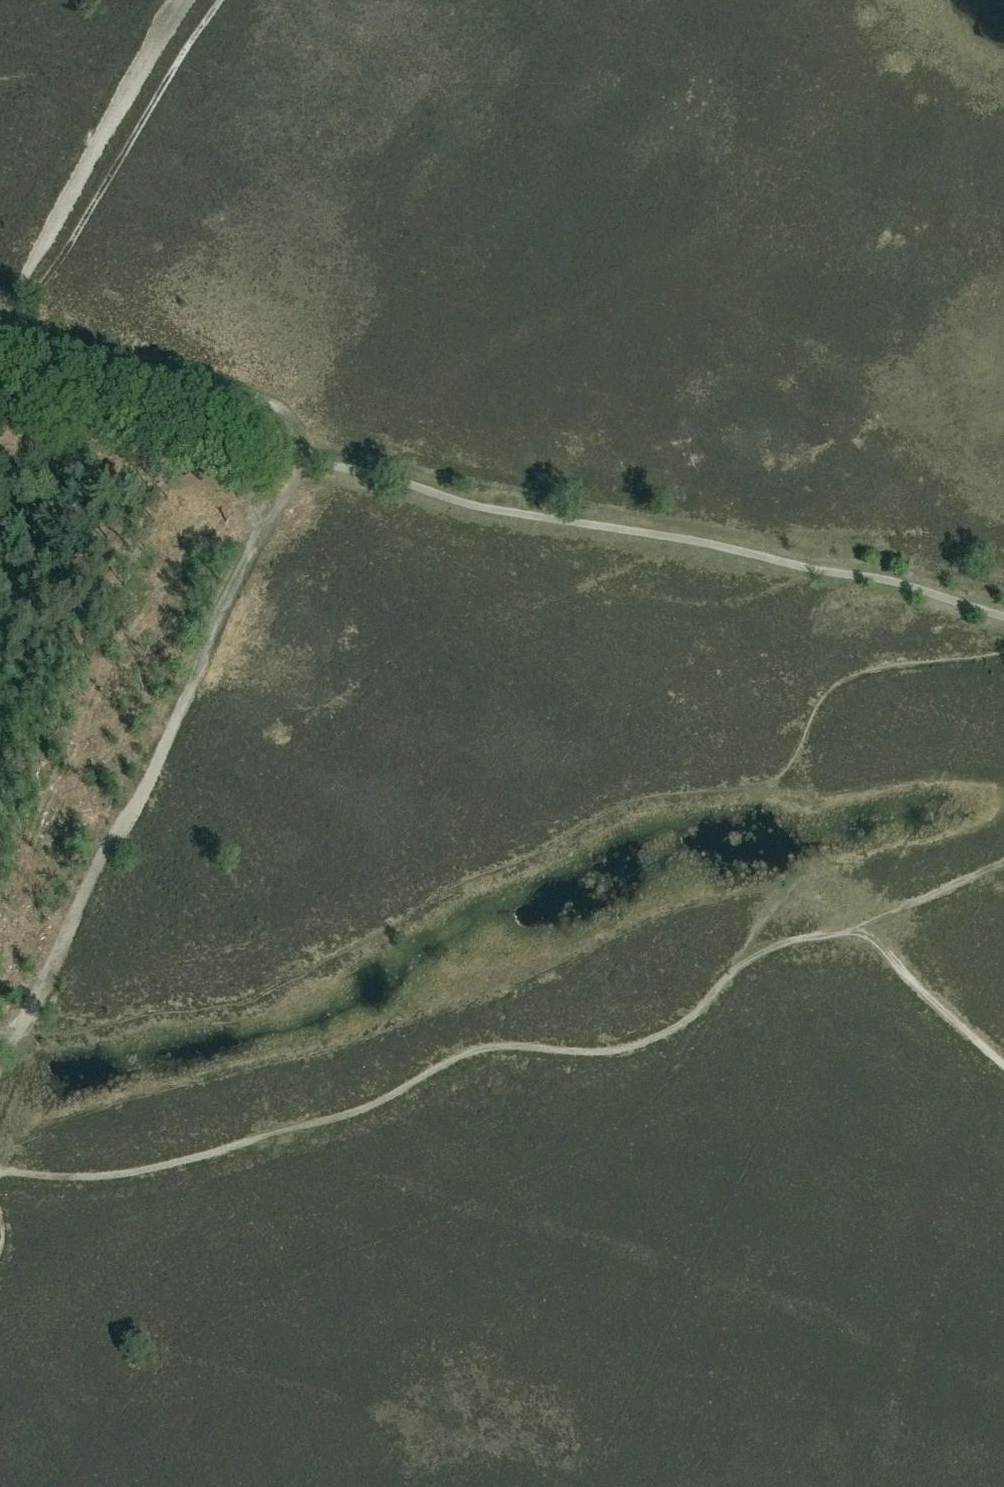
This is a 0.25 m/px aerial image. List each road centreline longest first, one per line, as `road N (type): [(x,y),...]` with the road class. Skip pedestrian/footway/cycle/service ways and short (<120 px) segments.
road 1 (track): [(14,1034),(258,535),(297,432),(276,416),(5,336),(190,0)]

